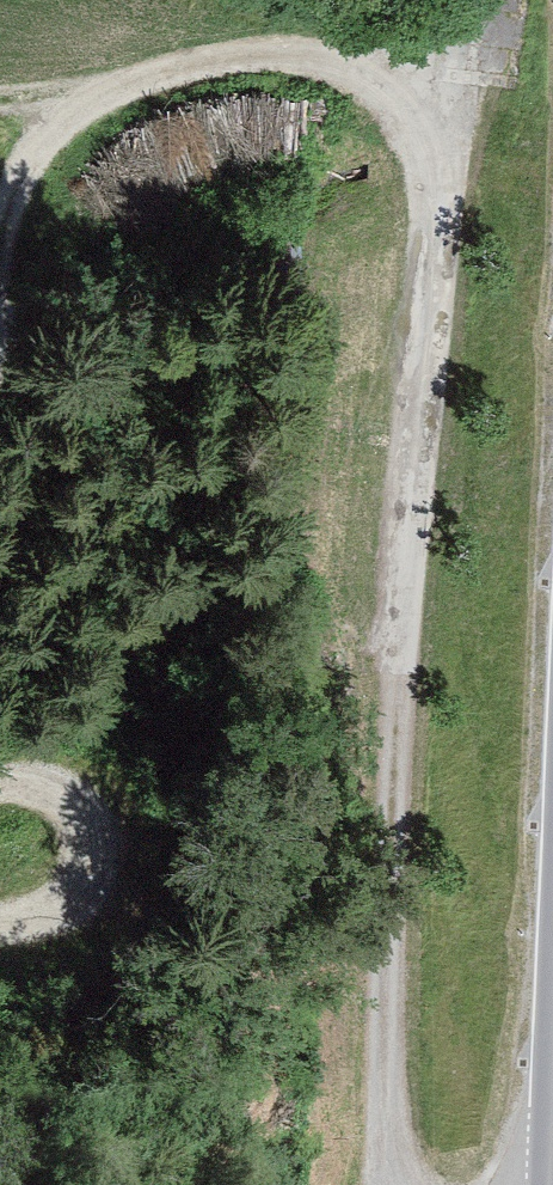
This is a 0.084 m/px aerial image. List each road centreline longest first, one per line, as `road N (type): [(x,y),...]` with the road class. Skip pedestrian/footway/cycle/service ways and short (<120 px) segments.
road 1 (track): [(95,93),(190,65),(294,54),(362,76),(389,96),(427,149),(438,232),(390,788),(386,1109),(394,1184)]
road 2 (track): [(0,923),(58,907),(77,892),(89,850),(76,808),(56,793),(0,785)]
road 3 (track): [(0,242),(25,167),(95,93)]

